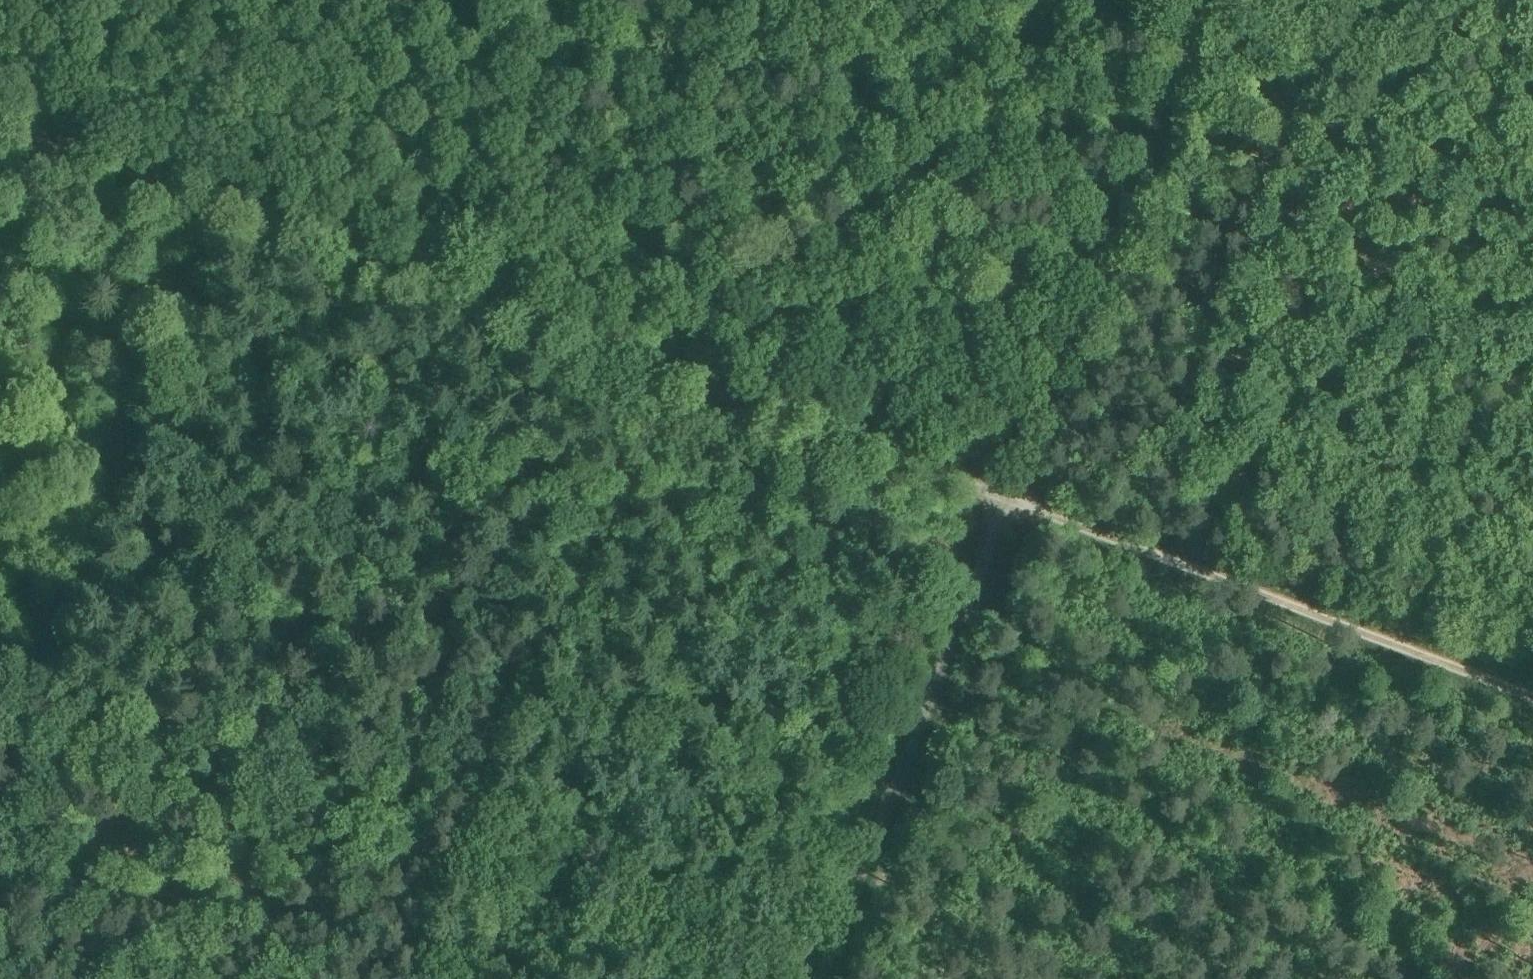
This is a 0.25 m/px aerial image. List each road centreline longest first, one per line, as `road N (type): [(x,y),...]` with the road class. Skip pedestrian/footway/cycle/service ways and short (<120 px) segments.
road 1 (track): [(1018,495),(0,112)]
road 2 (track): [(1532,694),(1018,495)]
road 3 (track): [(1215,0),(1018,495)]
road 4 (track): [(1018,495),(836,978)]

